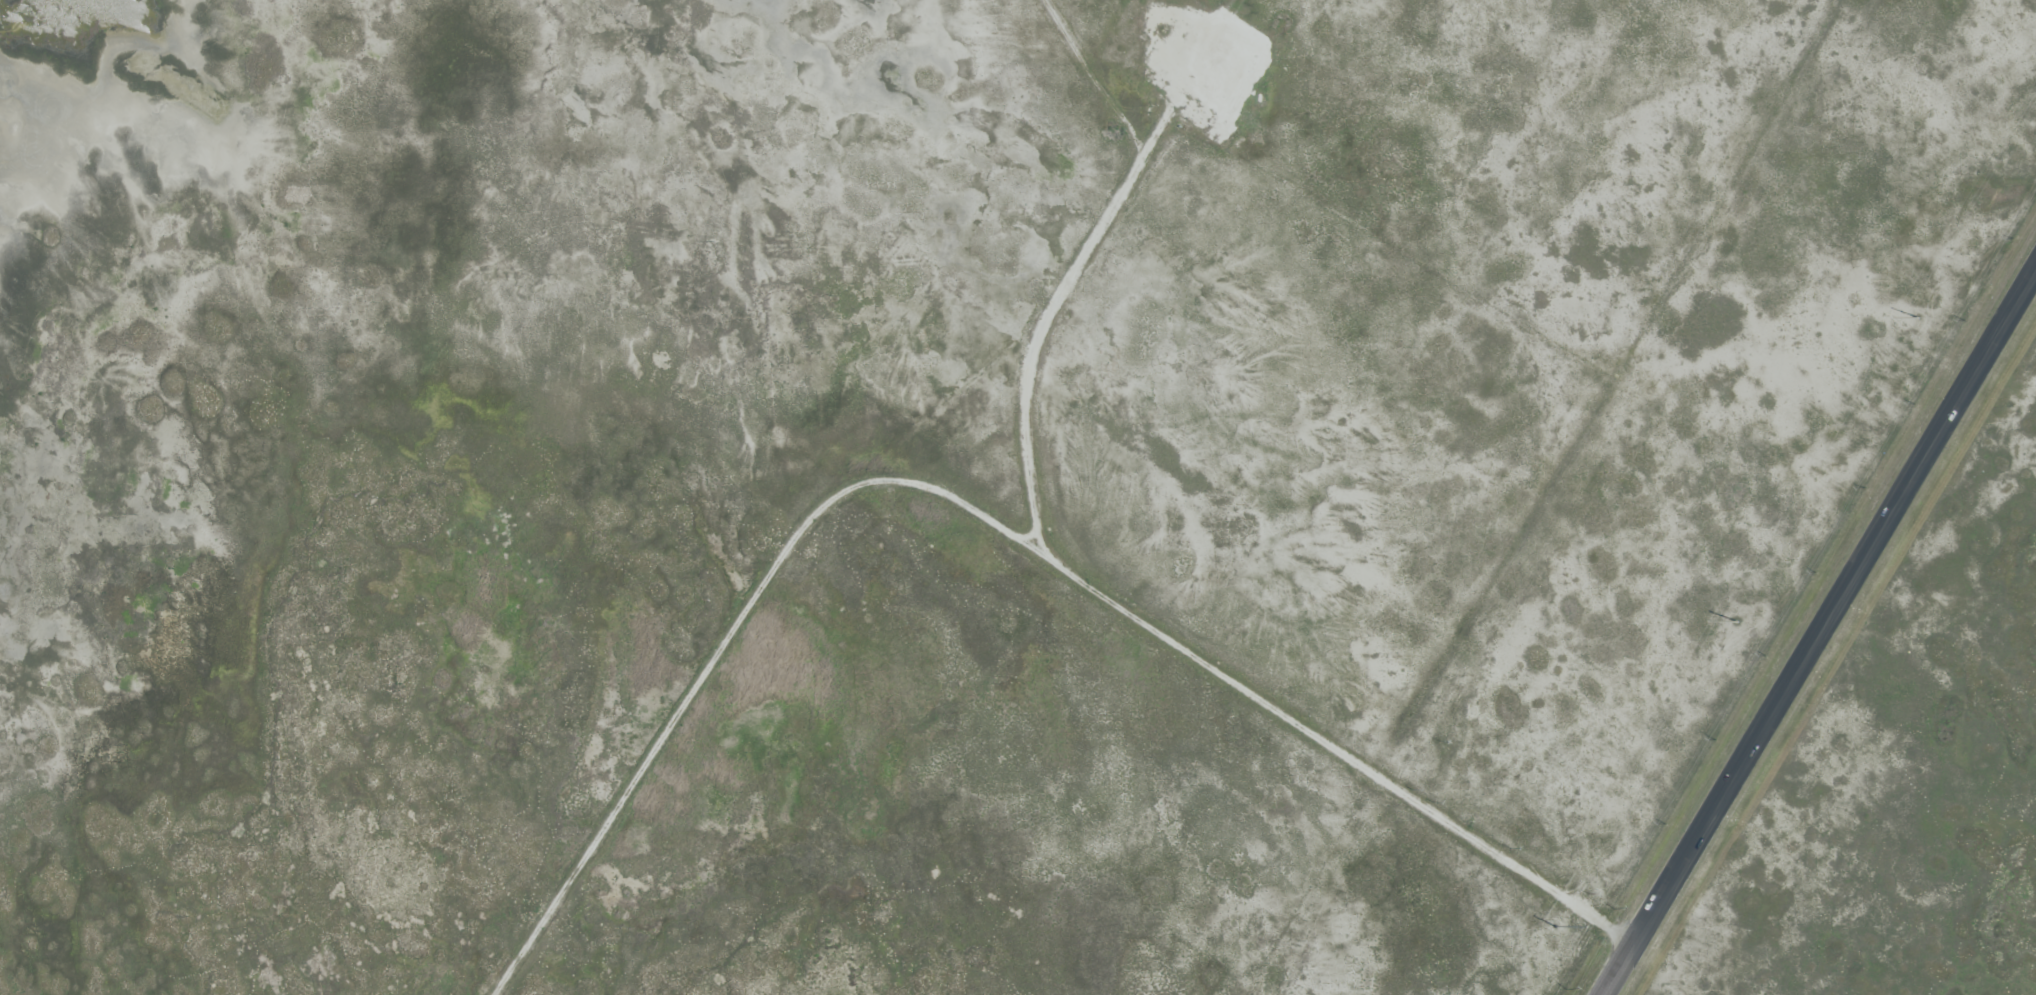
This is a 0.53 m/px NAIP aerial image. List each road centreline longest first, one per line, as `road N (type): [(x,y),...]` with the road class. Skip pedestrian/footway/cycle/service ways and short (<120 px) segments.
road 1 (primary): [(1610,994),(2035,279)]

